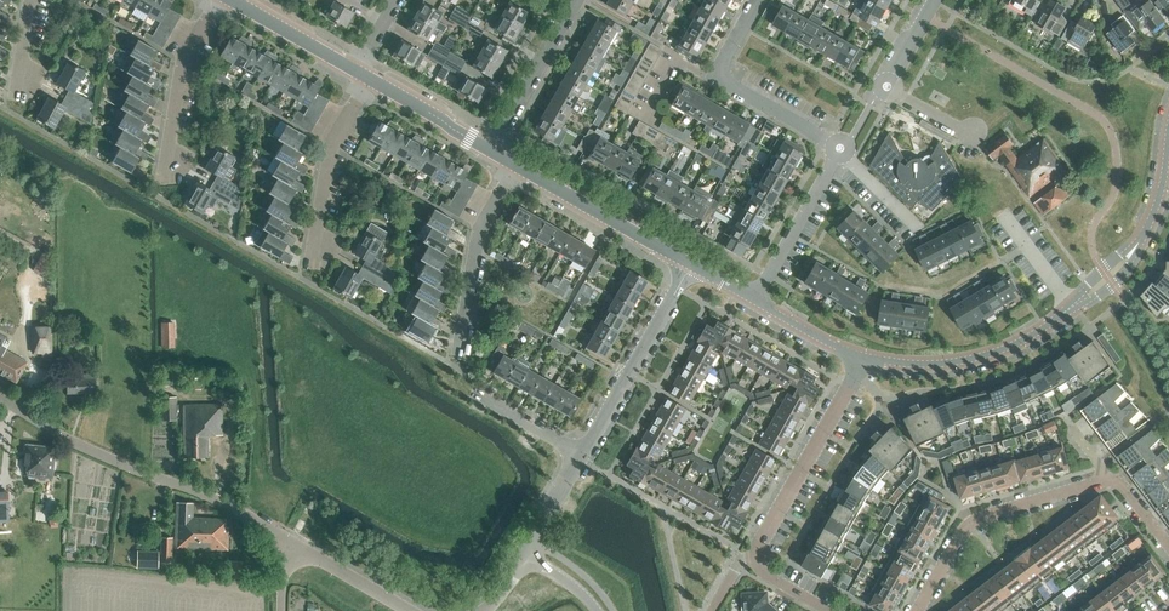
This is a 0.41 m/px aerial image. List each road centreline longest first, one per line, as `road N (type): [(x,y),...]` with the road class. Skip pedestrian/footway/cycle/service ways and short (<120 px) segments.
road 1 (tertiary): [(862,359),(967,359),(1045,327),(1110,277),(1139,242),(1161,193),(1168,144)]
road 2 (residential): [(284,538),(118,463),(0,397)]
road 3 (residential): [(920,610),(971,522),(1109,483)]
road 4 (residential): [(749,560),(862,359)]
road 5 (residential): [(585,453),(691,263)]
road 6 (residential): [(977,146),(975,134),(886,87),(937,0)]
road 7 (residential): [(309,282),(334,149),(371,80)]
road 8 (residential): [(456,366),(483,234),(519,167)]
road 9 (residential): [(162,198),(182,66),(222,0)]
road 10 (tertiary): [(691,263),(519,167)]
road 11 (residential): [(755,300),(841,148)]
road 12 (residential): [(488,149),(577,0)]
road 13 (tertiary): [(358,73),(230,0)]
road 14 (residential): [(411,610),(284,538)]
road 15 (residential): [(841,148),(718,78)]
road 16 (tertiary): [(488,149),(371,80)]
road 17 (tertiary): [(755,300),(862,359)]
road 18 (residential): [(718,78),(674,55),(640,119)]

